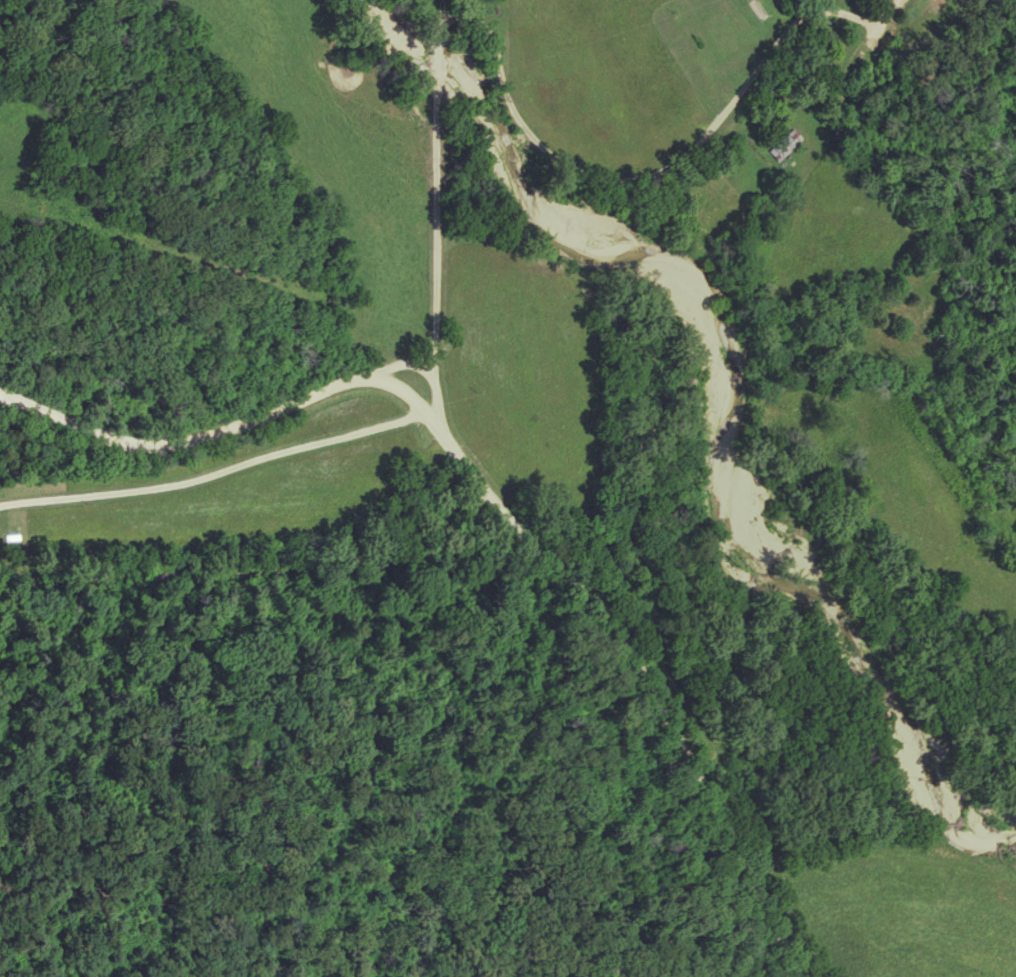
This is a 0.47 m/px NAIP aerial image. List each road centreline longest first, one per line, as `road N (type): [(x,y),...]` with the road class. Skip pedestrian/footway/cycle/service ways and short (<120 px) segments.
road 1 (residential): [(823,976),(721,798),(667,680),(596,582),(389,380),(359,380),(223,427),(134,440),(68,424),(0,391)]

